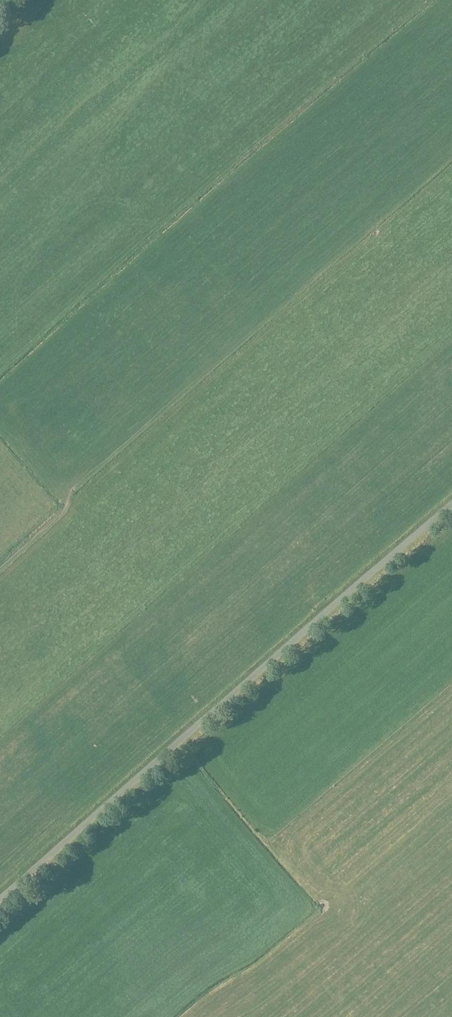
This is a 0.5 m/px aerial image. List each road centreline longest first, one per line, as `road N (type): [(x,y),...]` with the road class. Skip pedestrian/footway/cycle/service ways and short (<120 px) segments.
road 1 (unclassified): [(0,898),(451,503)]

